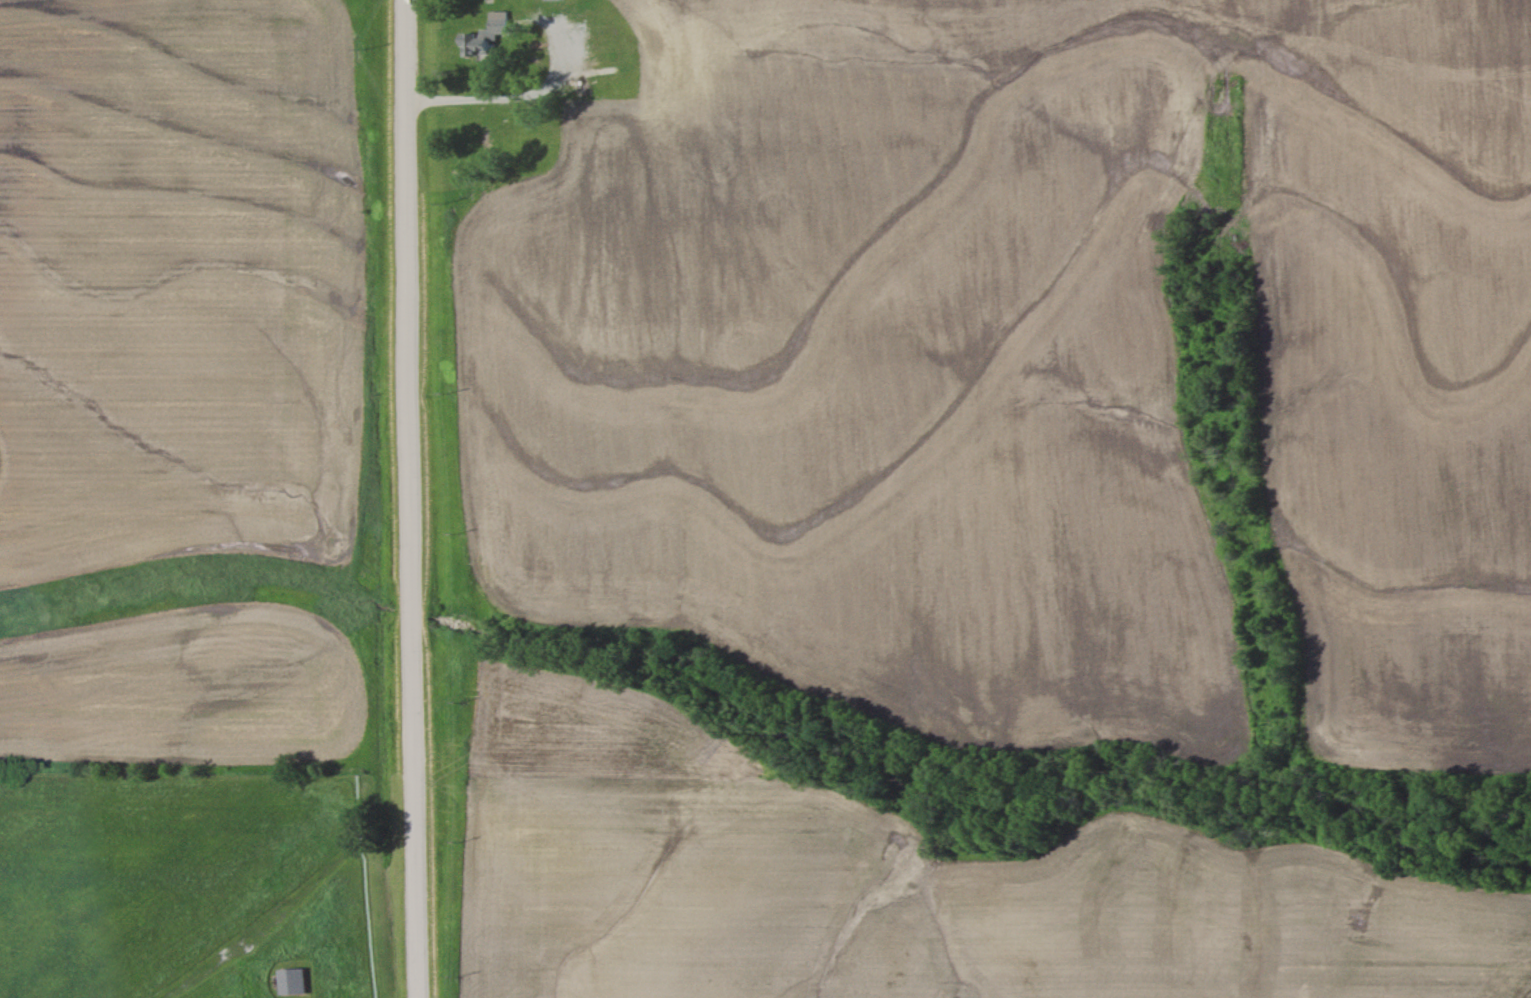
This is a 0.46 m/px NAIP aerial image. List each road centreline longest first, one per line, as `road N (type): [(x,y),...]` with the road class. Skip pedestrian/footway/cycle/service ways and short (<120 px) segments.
road 1 (tertiary): [(412,734),(400,0)]
road 2 (tertiary): [(415,997),(412,734)]

